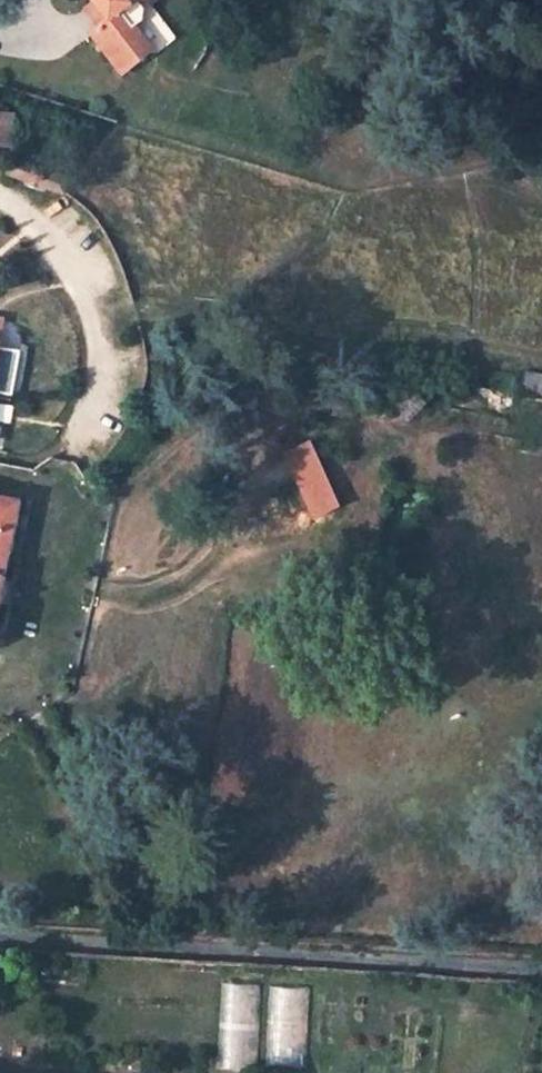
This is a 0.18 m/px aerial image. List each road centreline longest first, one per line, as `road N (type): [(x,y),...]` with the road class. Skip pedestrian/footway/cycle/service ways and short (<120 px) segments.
road 1 (residential): [(0,937),(541,985)]

